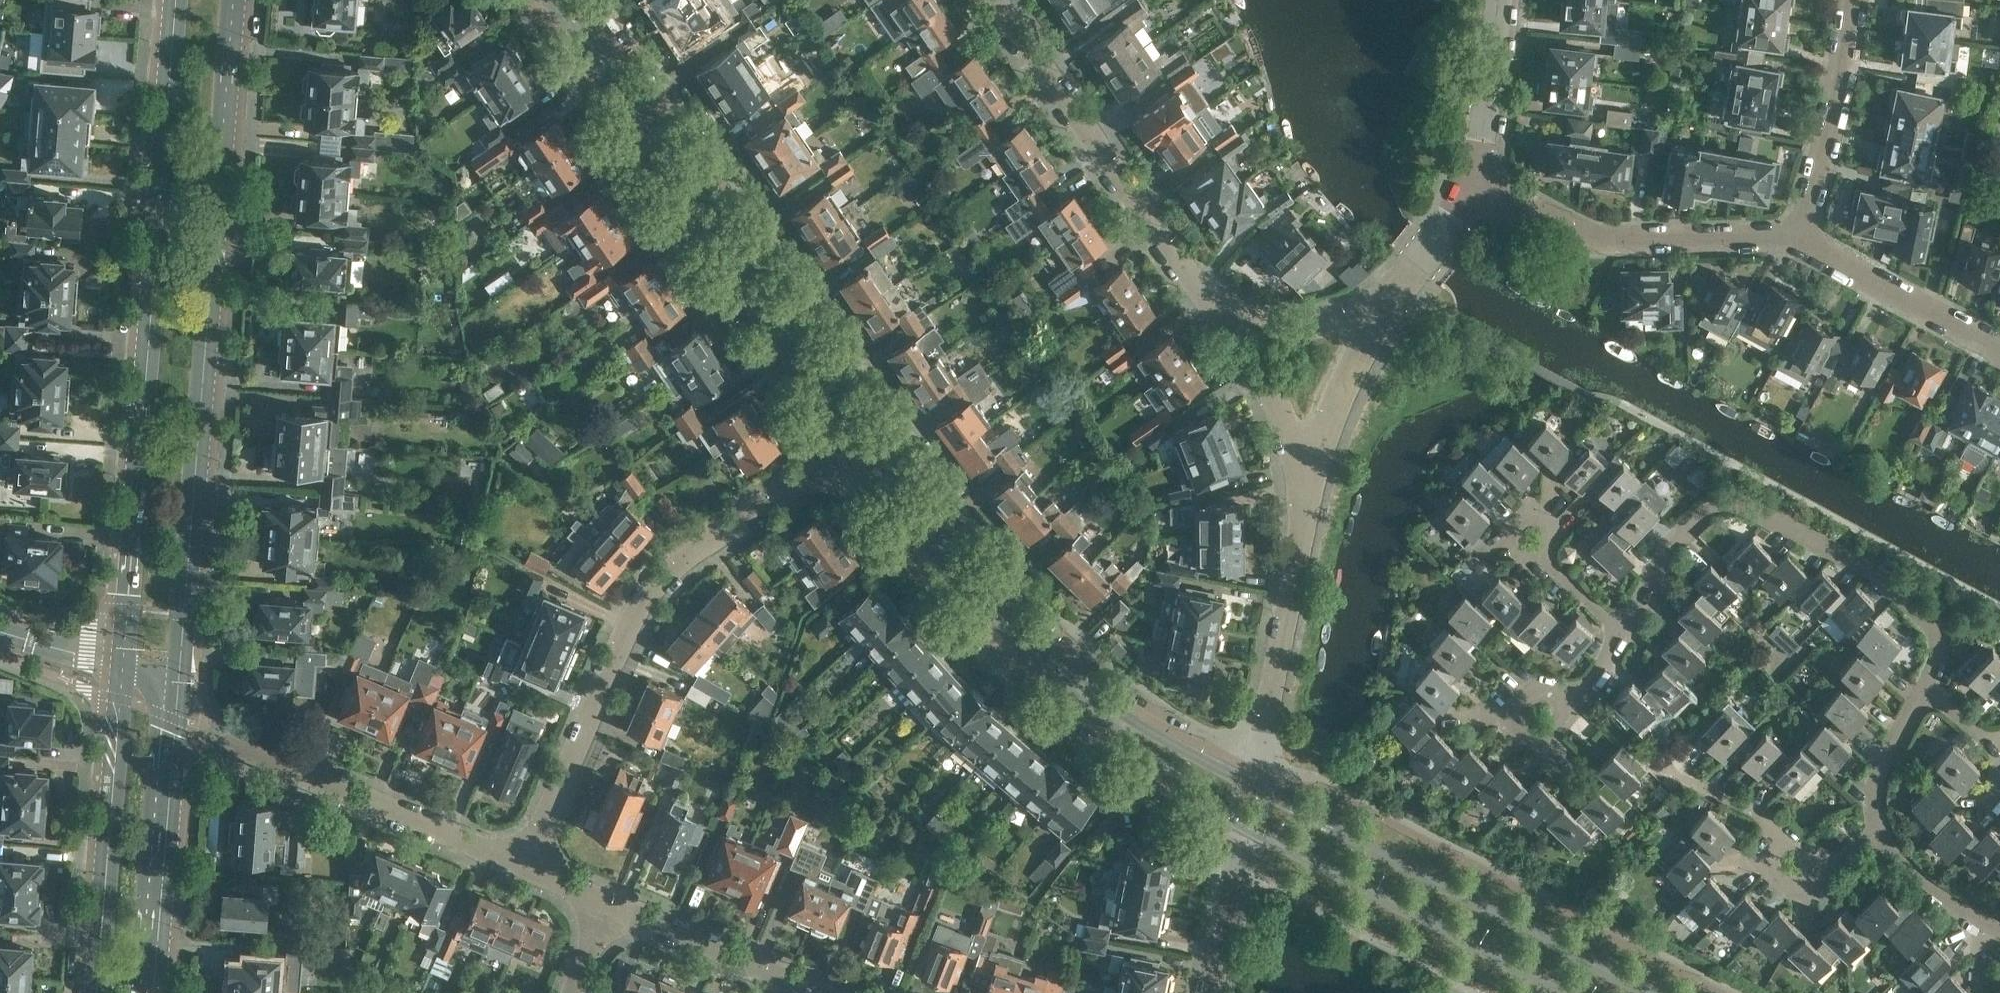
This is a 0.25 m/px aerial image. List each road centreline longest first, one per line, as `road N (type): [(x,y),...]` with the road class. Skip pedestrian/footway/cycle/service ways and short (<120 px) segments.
road 1 (primary): [(179,679),(235,0)]
road 2 (primary): [(176,0),(123,664)]
road 3 (residential): [(865,439),(748,519),(659,599),(630,637),(532,867)]
road 4 (secondary): [(865,439),(560,0)]
road 5 (residential): [(1925,691),(1939,630),(1931,613),(1739,502),(1720,501),(1692,521),(1665,554),(1626,633)]
road 6 (secondary): [(1656,992),(1255,783)]
road 7 (residential): [(998,0),(1219,325)]
road 8 (secondary): [(1245,827),(1569,992)]
road 9 (secondary): [(1092,702),(974,585),(865,439)]
road 10 (residential): [(1799,244),(1767,233),(1605,237),(1476,176)]
road 11 (residential): [(532,867),(228,737)]
road 12 (primary): [(123,664),(96,992)]
road 13 (primary): [(154,992),(179,679)]
road 14 (residential): [(1255,783),(1310,479)]
road 15 (residential): [(1799,244),(1845,82),(1853,0)]
road 16 (residential): [(820,992),(605,906)]
road 17 (residential): [(1766,816),(1658,758),(1576,692)]
road 18 (residential): [(1999,348),(1799,244)]
road 19 (secondary): [(1092,702),(1170,780),(1245,827)]
road 20 (secondary): [(1255,783),(1092,702)]
road 21 (residential): [(1375,324),(1476,176)]
road 22 (residential): [(1219,325),(1310,479)]
road 23 (residential): [(1476,176),(1498,0)]
road 24 (residential): [(1874,852),(1885,757),(1925,691)]
road 25 (residential): [(1576,692),(1548,759),(1522,738),(1514,703),(1529,677)]
road 26 (residential): [(1245,827),(1211,992)]
road 27 (residential): [(1310,479),(1375,324)]
road 28 (residential): [(1219,325),(1375,324)]
road 29 (residential): [(1822,857),(1804,897),(1758,862),(1766,816)]
road 30 (residential): [(1999,925),(1874,852)]
road 31 (primary): [(123,664),(0,628)]

